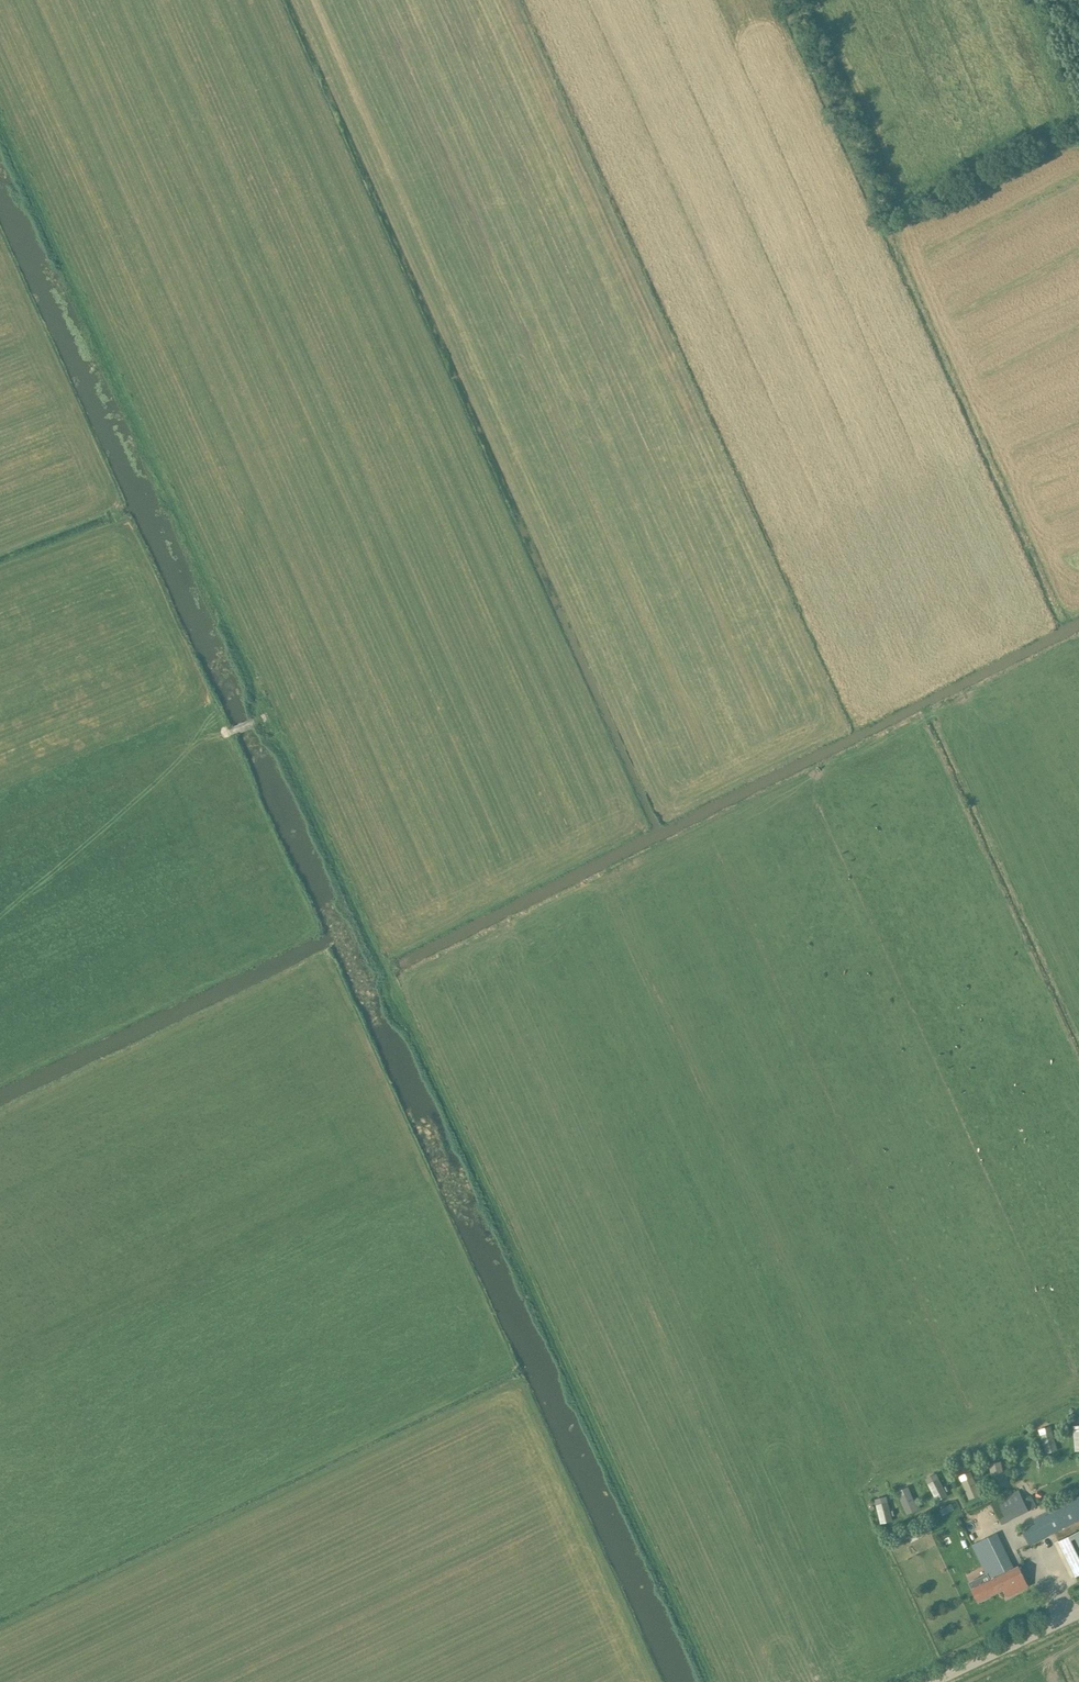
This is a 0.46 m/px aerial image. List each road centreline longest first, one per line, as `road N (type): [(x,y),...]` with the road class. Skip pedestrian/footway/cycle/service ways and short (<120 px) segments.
road 1 (track): [(0,128),(711,1681)]
road 2 (unclassified): [(927,1681),(1078,1608)]

